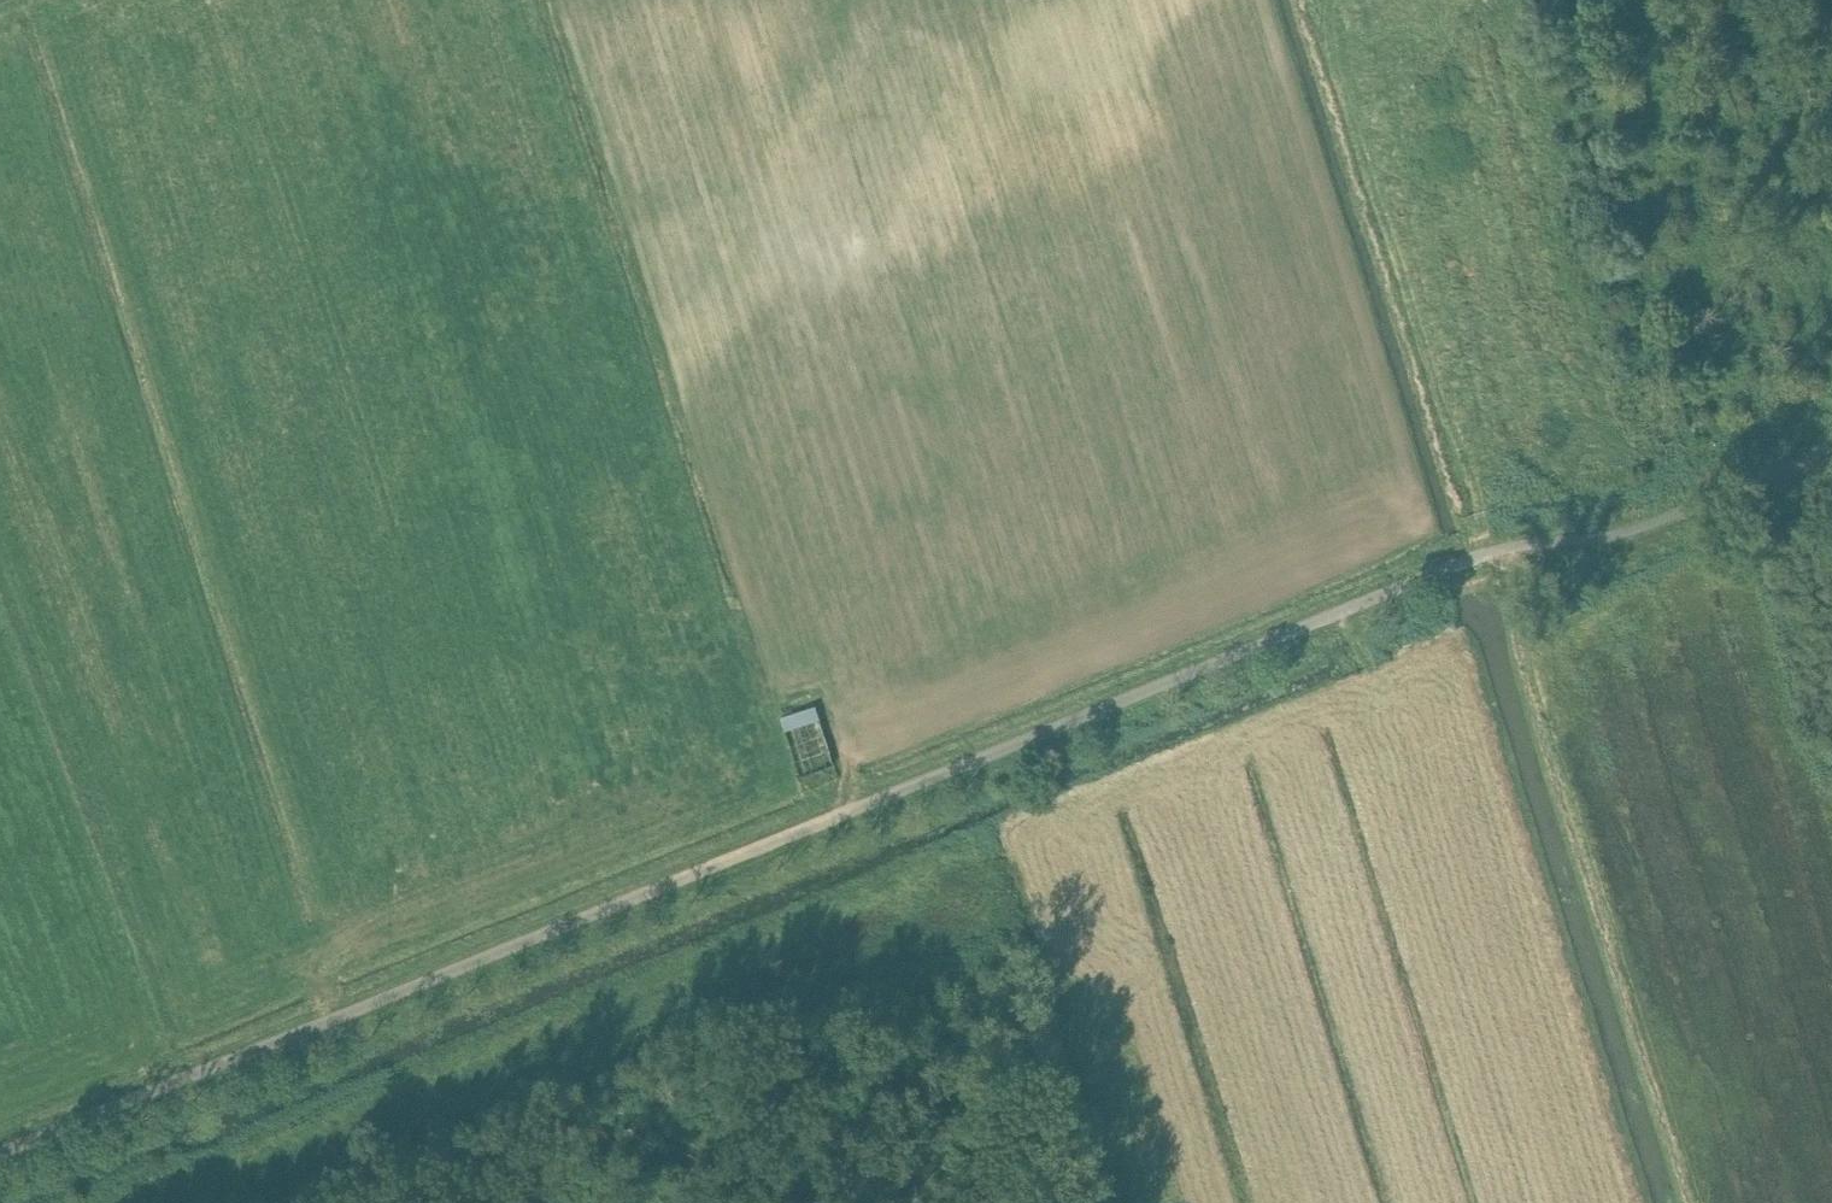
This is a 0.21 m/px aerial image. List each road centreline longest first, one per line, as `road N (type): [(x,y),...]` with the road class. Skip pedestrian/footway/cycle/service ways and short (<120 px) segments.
road 1 (unclassified): [(0,1156),(1466,561)]

